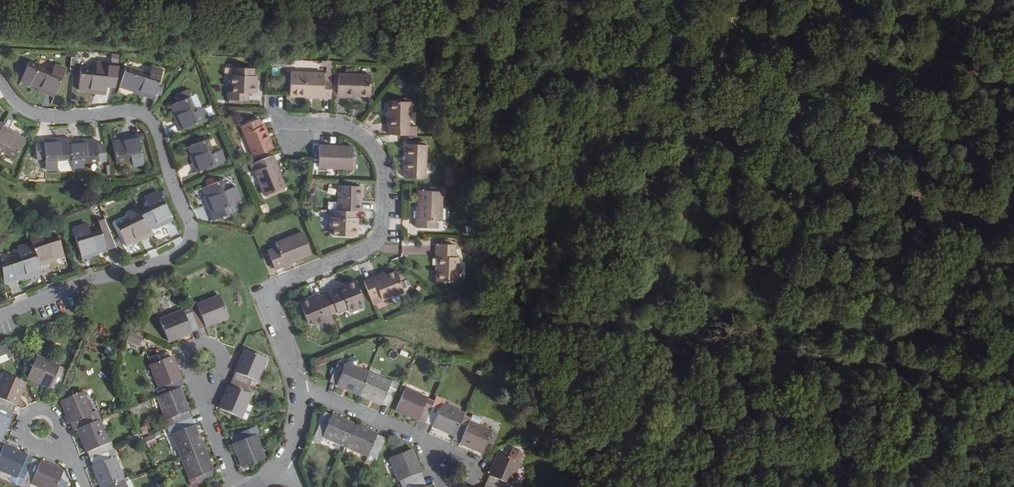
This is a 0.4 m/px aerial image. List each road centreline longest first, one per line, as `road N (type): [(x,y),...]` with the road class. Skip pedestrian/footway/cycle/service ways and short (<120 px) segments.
road 1 (residential): [(0,317),(164,261),(183,249),(190,230),(148,119),(127,112),(37,115),(0,79)]
road 2 (residential): [(297,393),(270,296),(284,282),(374,244),(384,178),(378,154),(359,134),(290,124)]
road 3 (residential): [(455,472),(423,440),(297,393)]
road 4 (residential): [(206,362),(202,399),(235,486)]

